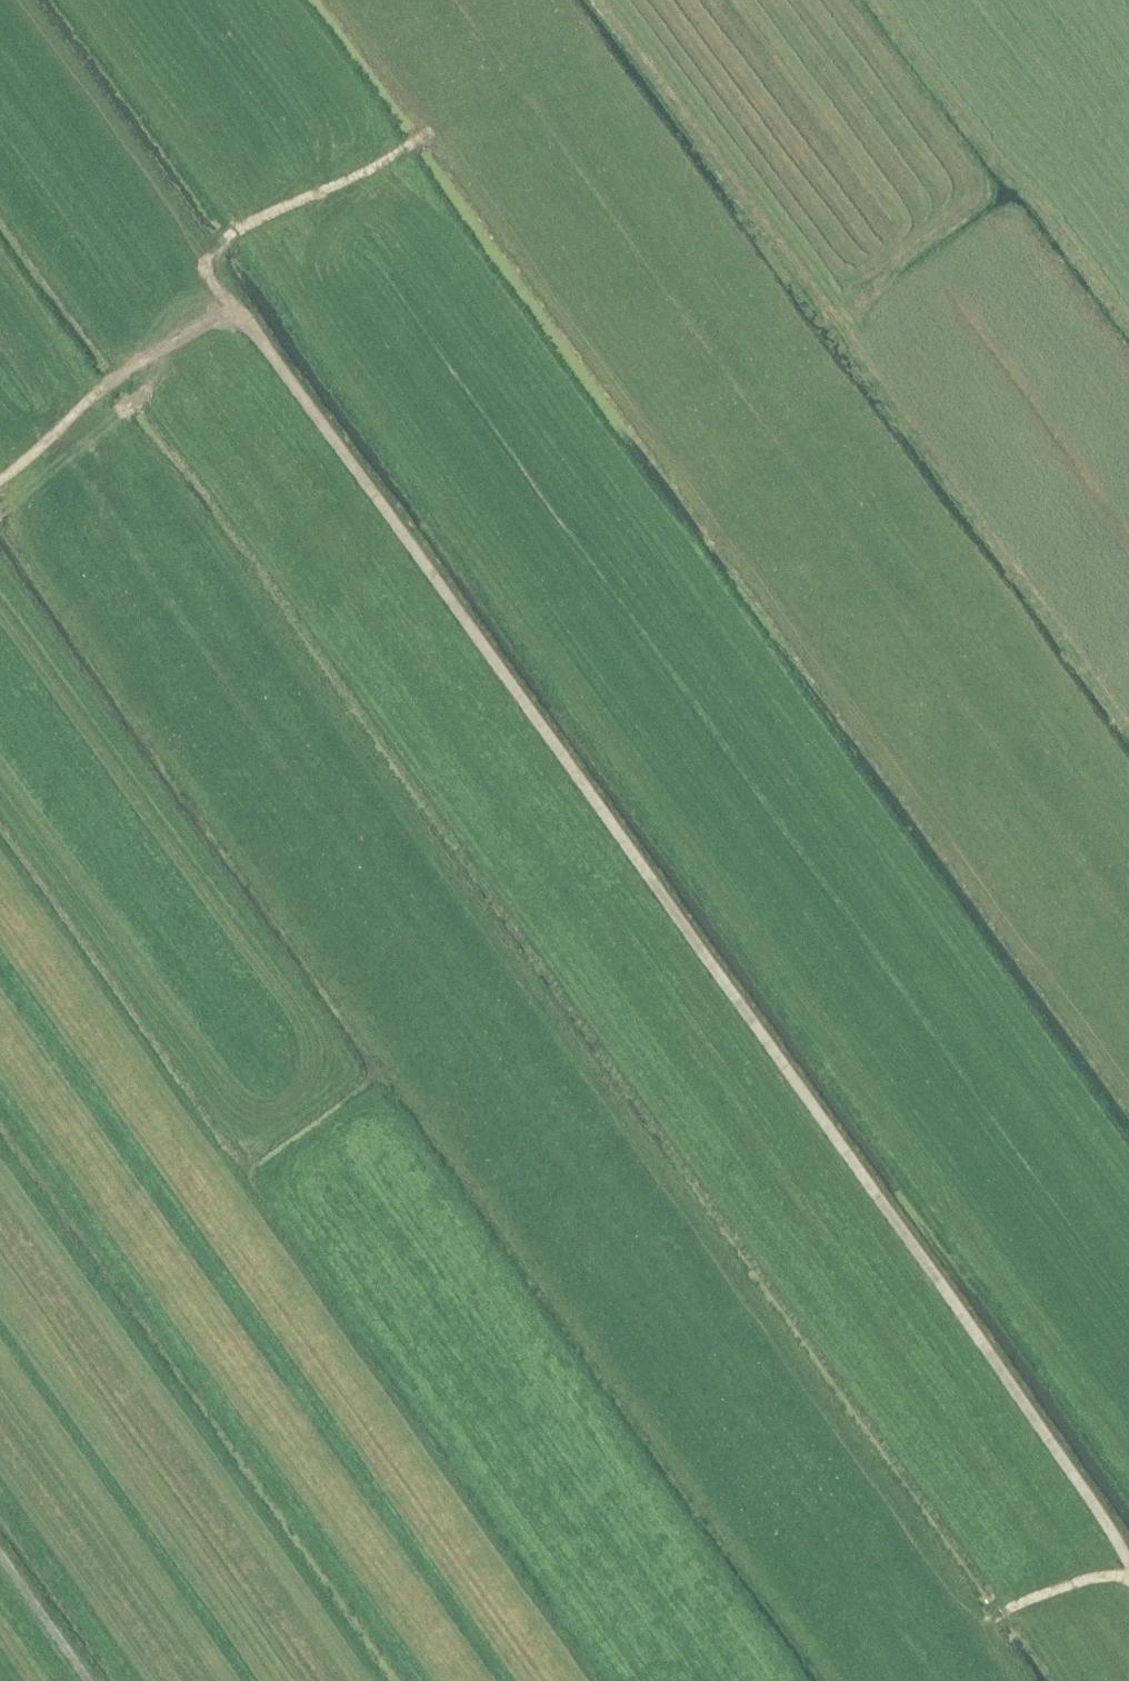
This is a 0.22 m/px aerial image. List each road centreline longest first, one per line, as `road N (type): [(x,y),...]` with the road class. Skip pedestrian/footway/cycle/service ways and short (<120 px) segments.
road 1 (track): [(1128,1567),(917,1251),(249,324),(209,281),(207,264),(229,235),(396,156),(429,132)]
road 2 (track): [(0,513),(170,375),(249,324)]
road 3 (track): [(76,1680),(0,1573)]

